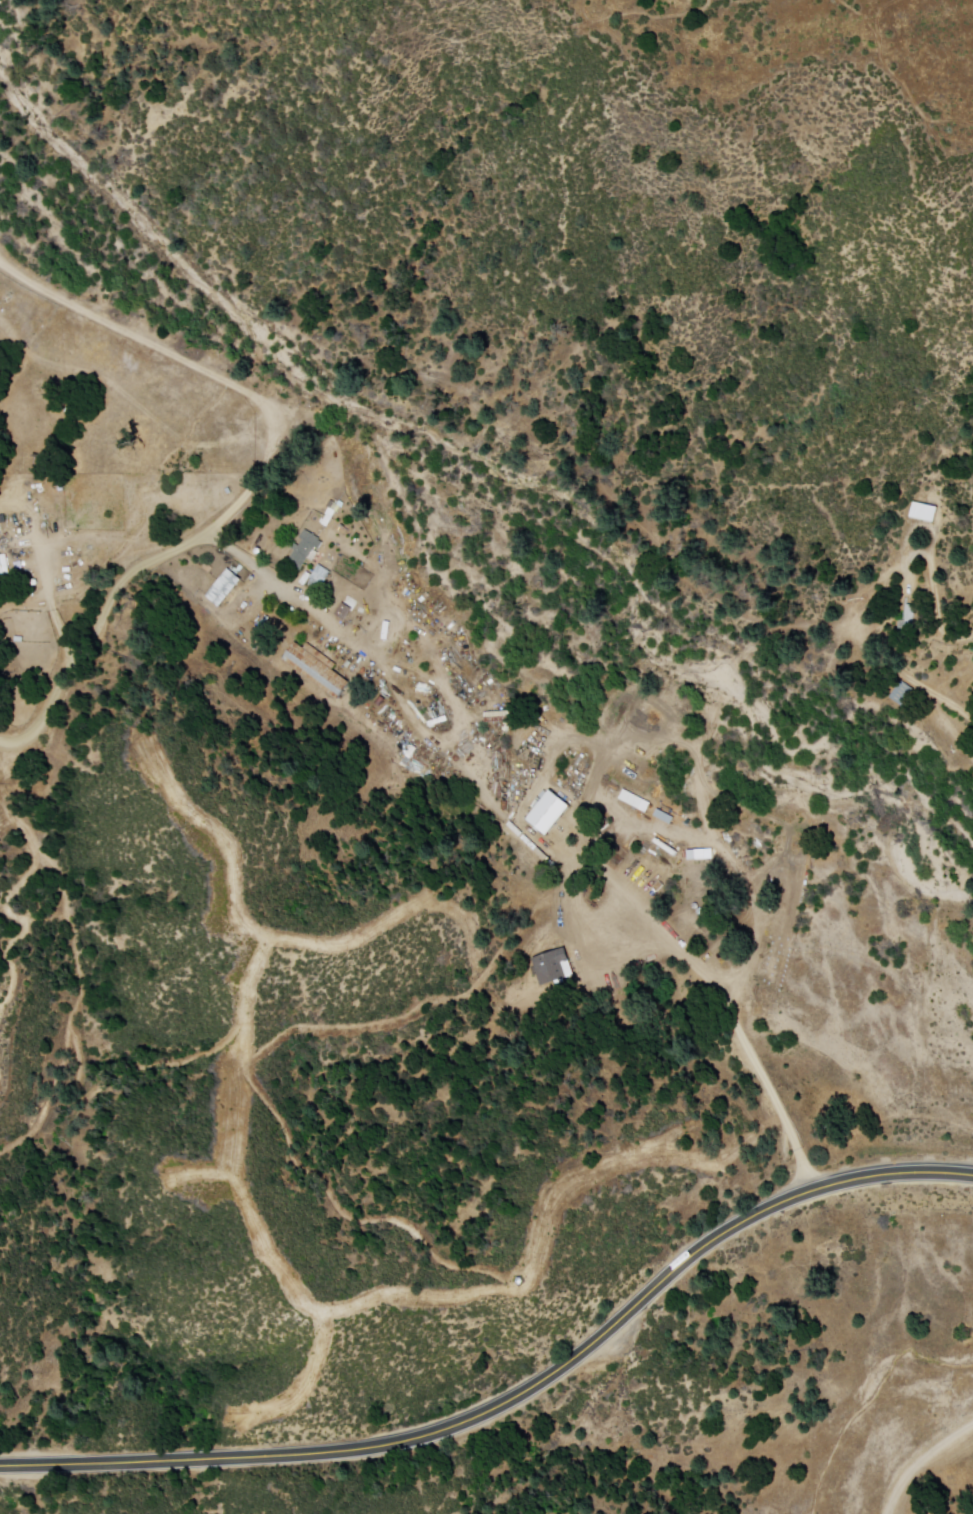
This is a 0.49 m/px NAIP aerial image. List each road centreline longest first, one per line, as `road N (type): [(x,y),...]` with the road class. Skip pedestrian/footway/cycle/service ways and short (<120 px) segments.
road 1 (secondary): [(972,1174),(894,1172),(810,1189),(699,1249),(565,1368),(496,1407),(420,1436),(342,1451),(0,1464)]
road 2 (residential): [(0,745),(17,755),(42,746),(130,578),(249,498),(290,440),(290,416)]
road 3 (residential): [(290,416),(10,276),(0,262)]
road 4 (residential): [(885,1513),(903,1477),(972,1418)]

